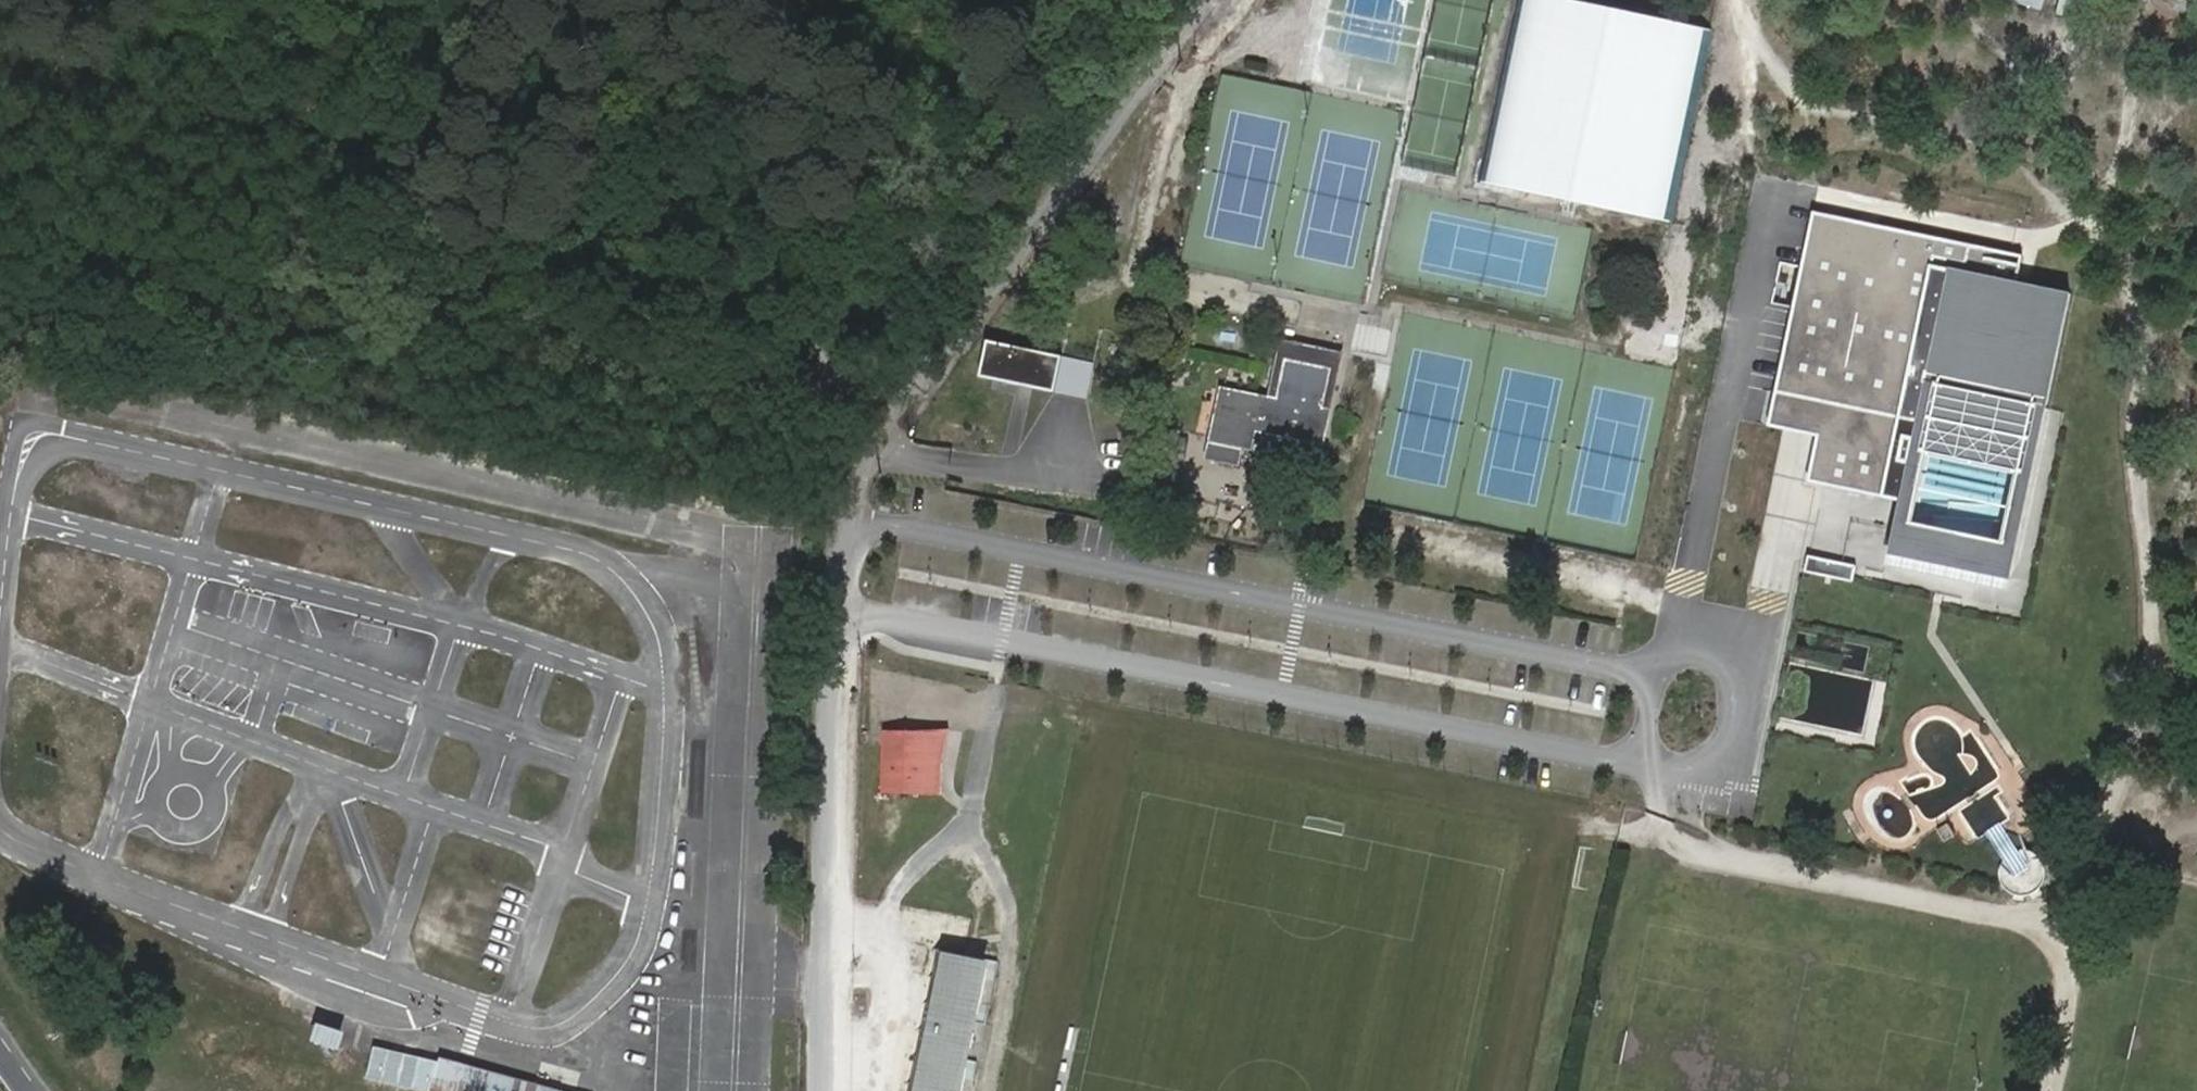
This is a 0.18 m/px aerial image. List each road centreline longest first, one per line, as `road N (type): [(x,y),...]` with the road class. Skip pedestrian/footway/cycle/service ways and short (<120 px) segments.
road 1 (residential): [(823,1090),(843,556),(857,489),(893,430)]

